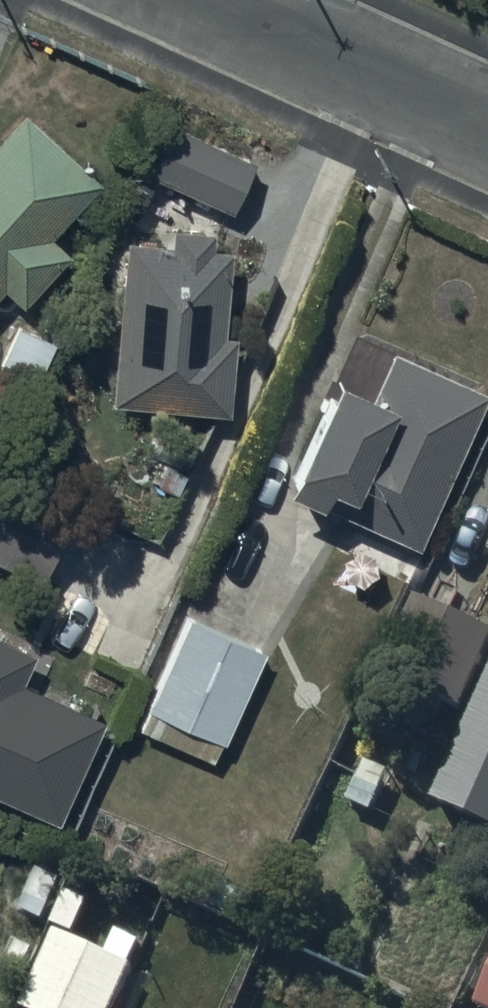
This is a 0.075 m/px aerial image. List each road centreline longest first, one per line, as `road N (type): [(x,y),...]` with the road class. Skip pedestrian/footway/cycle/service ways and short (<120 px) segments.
road 1 (residential): [(199,0),(487,132)]

